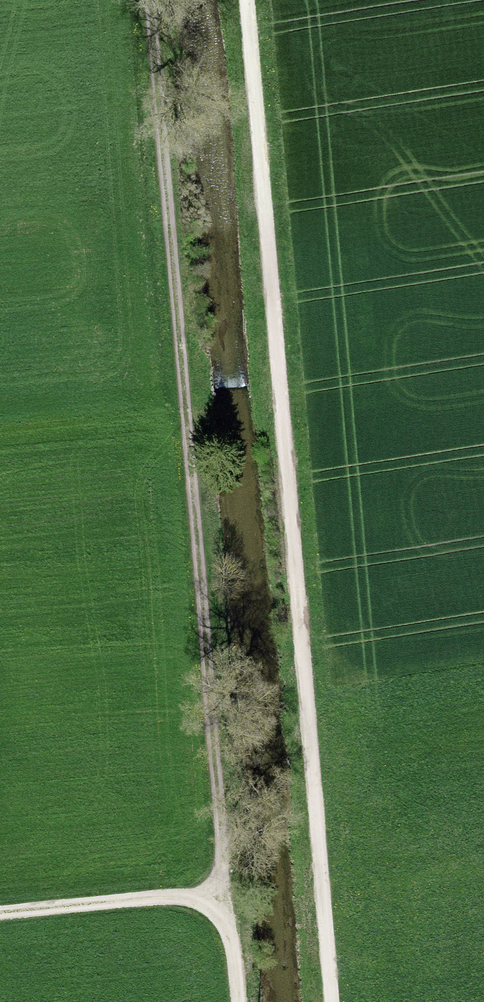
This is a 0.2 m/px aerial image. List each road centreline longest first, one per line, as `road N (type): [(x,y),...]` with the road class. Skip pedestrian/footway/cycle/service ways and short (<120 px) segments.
road 1 (track): [(330,1001),(242,0)]
road 2 (track): [(217,890),(145,0)]
road 3 (track): [(217,890),(0,910)]

